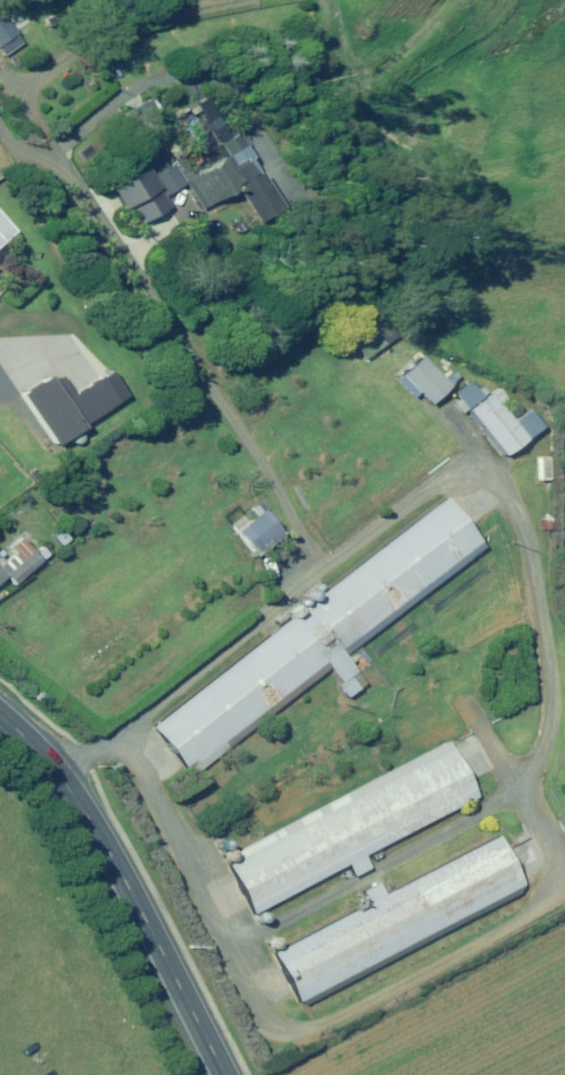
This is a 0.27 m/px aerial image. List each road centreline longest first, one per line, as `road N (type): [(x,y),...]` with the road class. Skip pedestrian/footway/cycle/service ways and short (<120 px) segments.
road 1 (tertiary): [(220,1074),(69,791),(0,716)]

